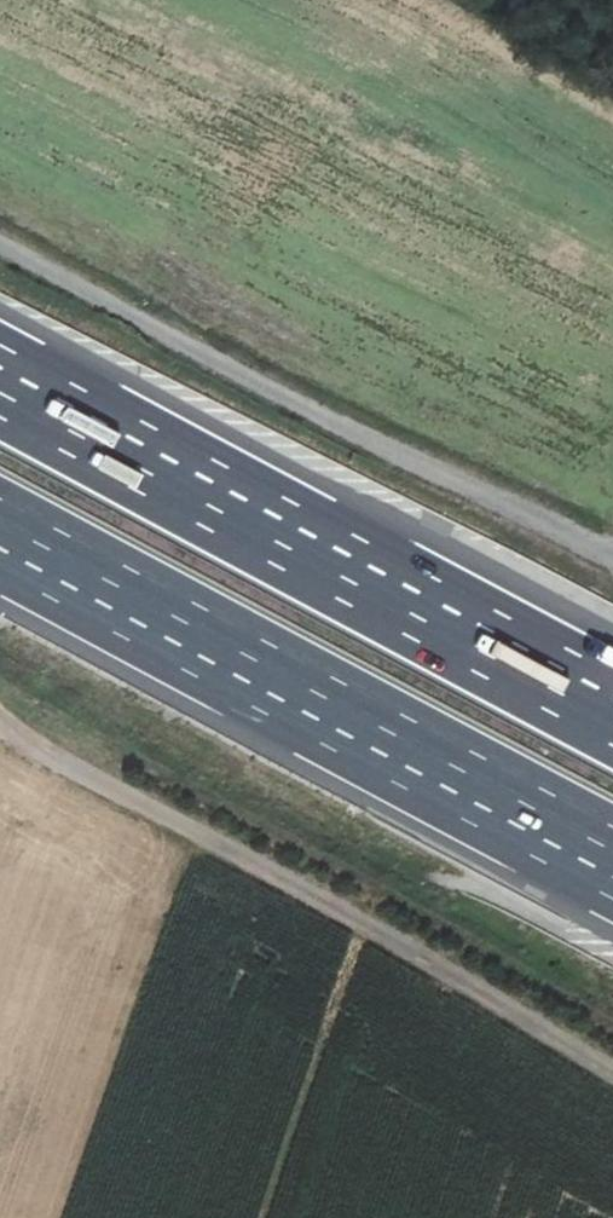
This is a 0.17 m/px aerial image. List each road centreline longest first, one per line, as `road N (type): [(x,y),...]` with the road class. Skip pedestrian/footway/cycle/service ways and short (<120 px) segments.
road 1 (track): [(612,1070),(0,723)]
road 2 (motorway): [(612,710),(0,381)]
road 3 (motorway): [(0,535),(612,861)]
road 4 (track): [(0,247),(261,391),(612,557)]

